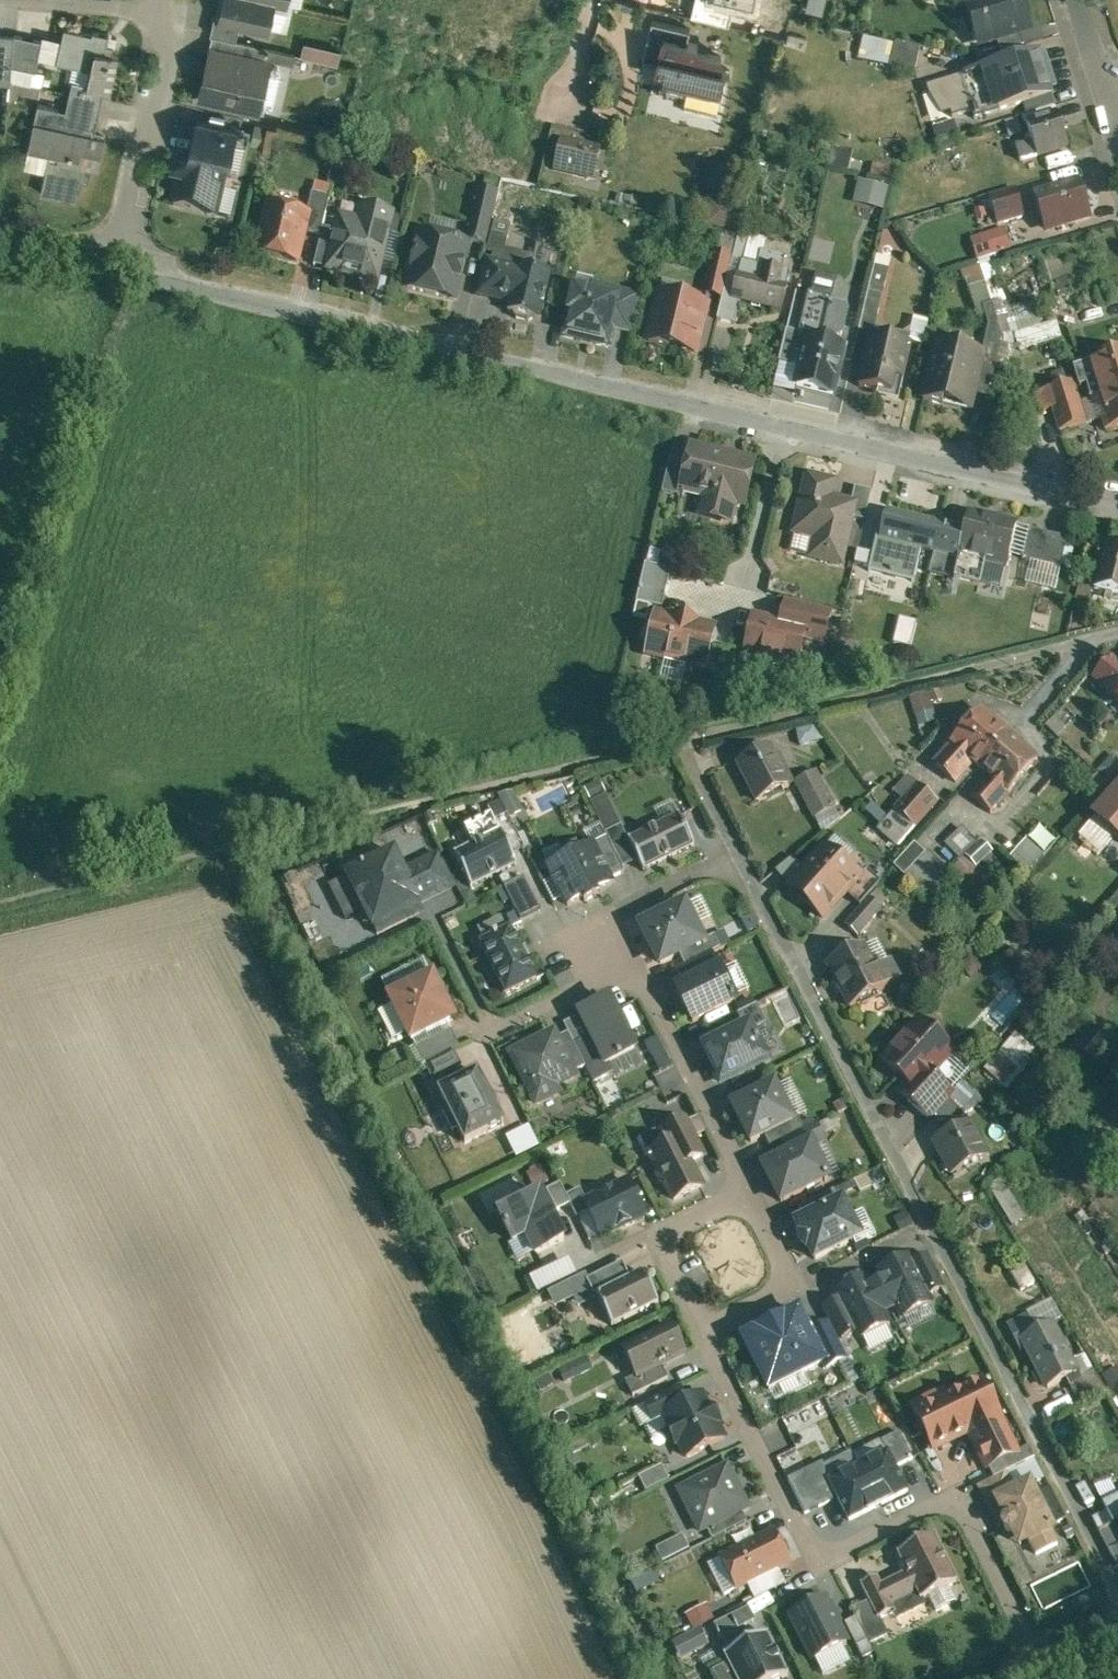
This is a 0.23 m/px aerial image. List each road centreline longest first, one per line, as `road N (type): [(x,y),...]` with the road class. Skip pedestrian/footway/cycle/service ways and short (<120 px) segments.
road 1 (unclassified): [(117,267),(1117,510)]
road 2 (residential): [(1041,1661),(954,1501),(817,1562),(702,1334)]
road 3 (residential): [(735,853),(926,1228)]
road 4 (residential): [(926,1228),(1117,1586)]
road 5 (residential): [(166,14),(156,103),(117,267)]
road 6 (residential): [(630,965),(743,1193)]
road 7 (residential): [(702,1334),(655,1243),(743,1193)]
road 8 (residential): [(735,853),(608,921),(630,965)]
road 9 (residential): [(488,1035),(630,965)]
road 10 (residential): [(793,1288),(926,1228)]
road 11 (residential): [(166,14),(34,0)]
road 12 (residential): [(1117,122),(1077,0)]
road 13 (residential): [(678,740),(735,853)]
road 14 (unclassified): [(0,239),(117,267)]

